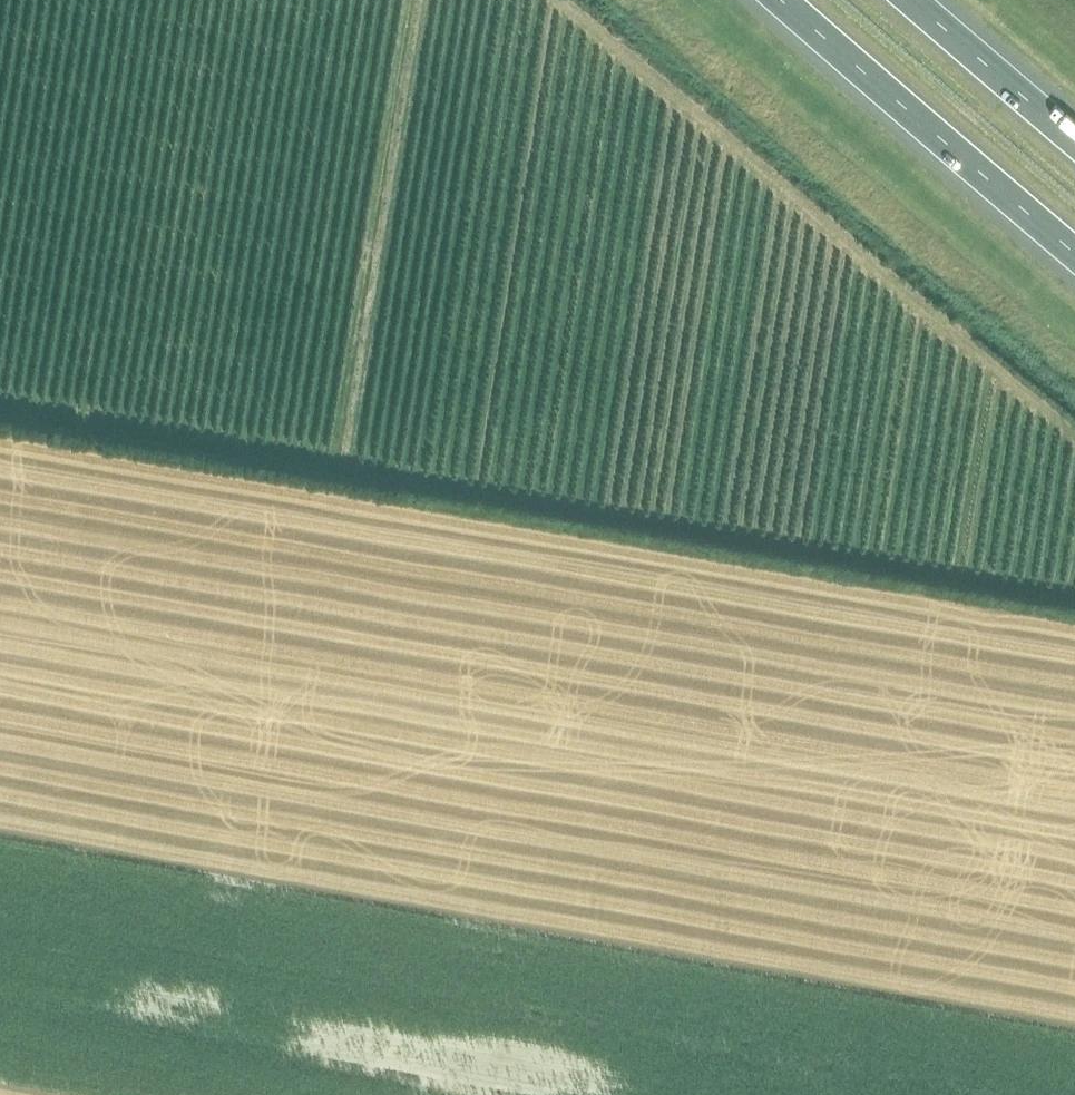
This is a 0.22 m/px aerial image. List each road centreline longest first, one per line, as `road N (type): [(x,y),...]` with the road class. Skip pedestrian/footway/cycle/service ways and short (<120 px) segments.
road 1 (motorway): [(785,0),(1074,256)]
road 2 (motorway): [(1074,143),(910,0)]

